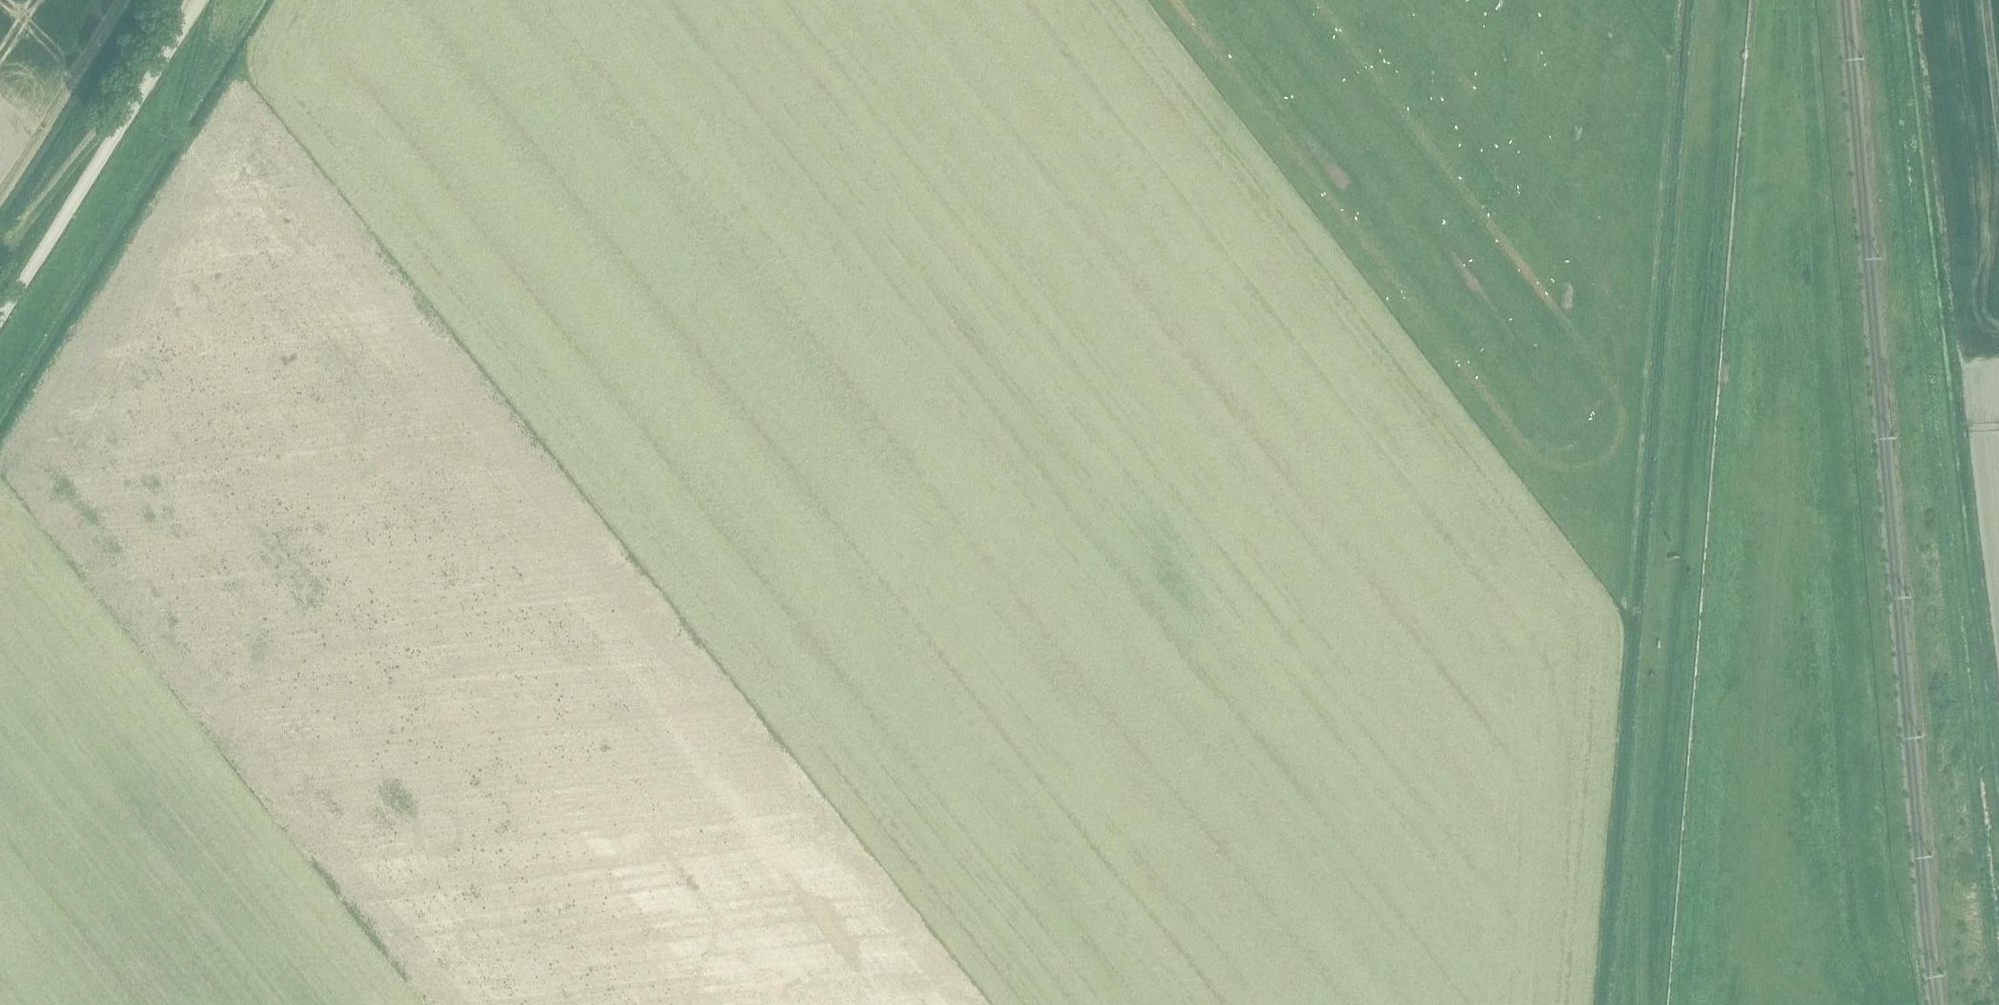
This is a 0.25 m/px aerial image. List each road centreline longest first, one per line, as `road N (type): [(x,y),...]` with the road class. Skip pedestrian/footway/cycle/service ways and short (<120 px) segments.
road 1 (unclassified): [(0,312),(196,0)]

